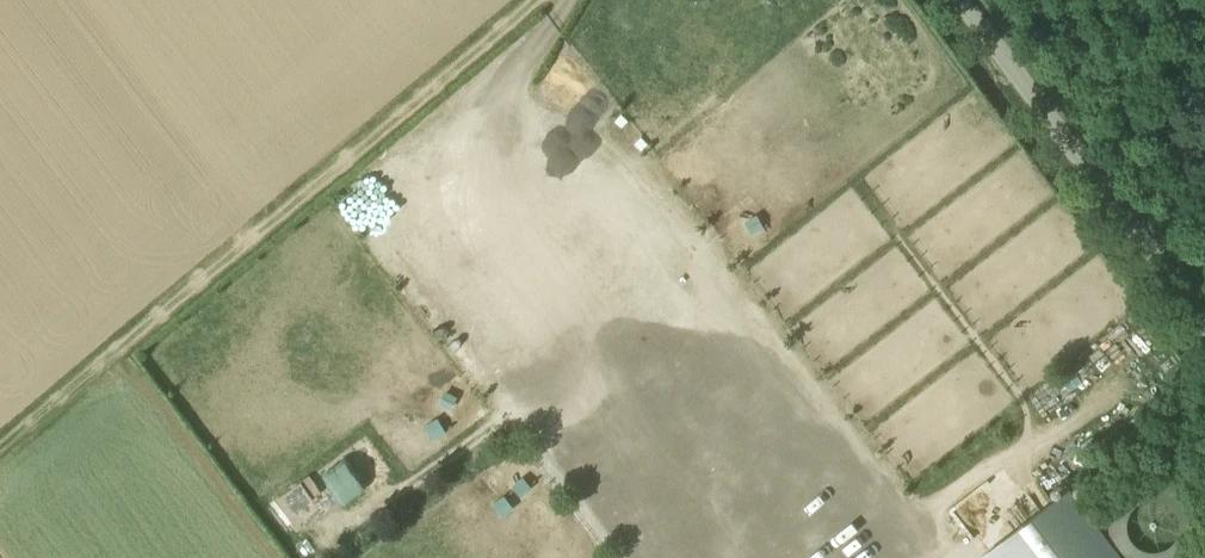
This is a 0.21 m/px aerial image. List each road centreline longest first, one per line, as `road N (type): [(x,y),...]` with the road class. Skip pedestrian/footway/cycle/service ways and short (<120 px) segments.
road 1 (track): [(533,0),(0,447)]
road 2 (unclassified): [(1204,322),(960,0)]

